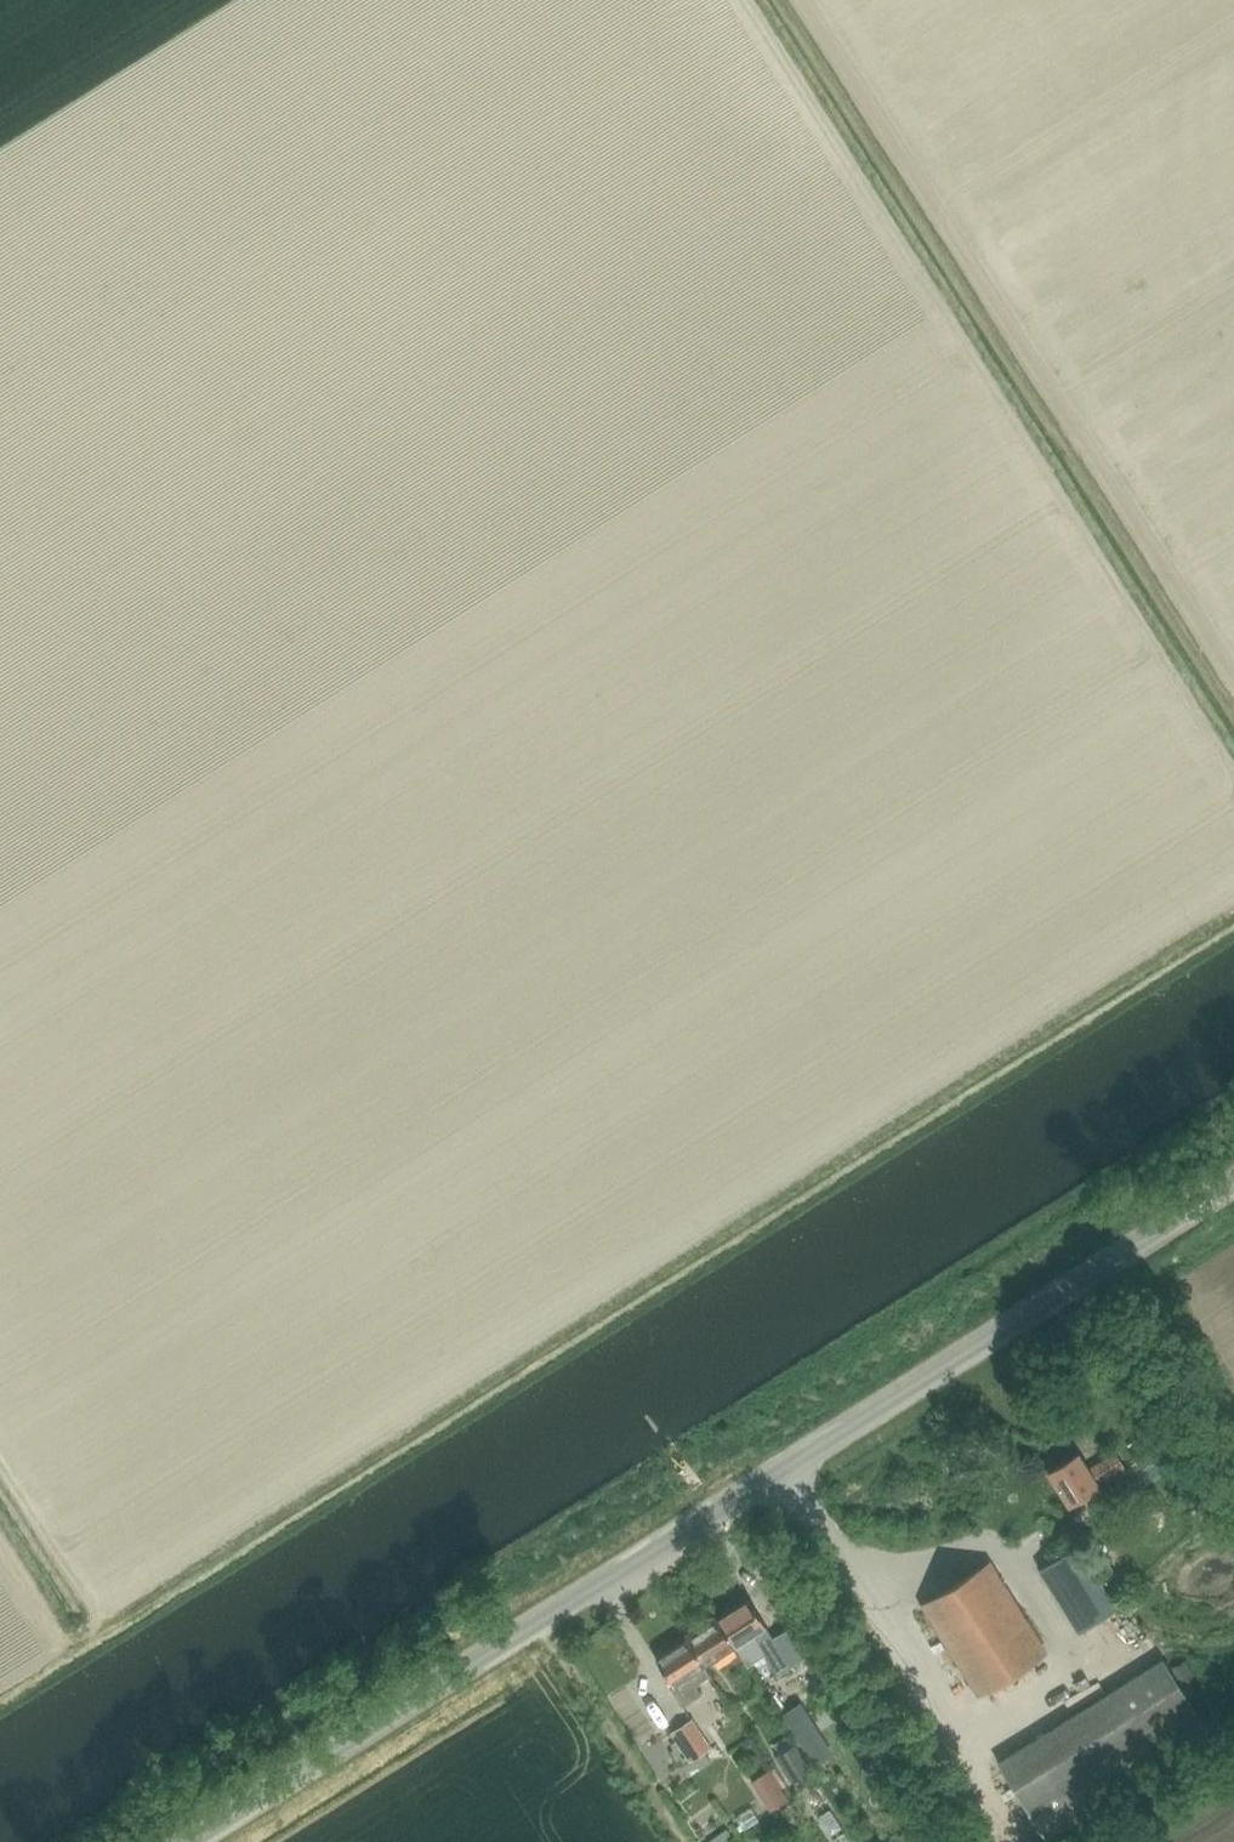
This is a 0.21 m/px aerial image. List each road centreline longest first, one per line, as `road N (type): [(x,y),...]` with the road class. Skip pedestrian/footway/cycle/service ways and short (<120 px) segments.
road 1 (unclassified): [(190,1841),(1233,1185)]

